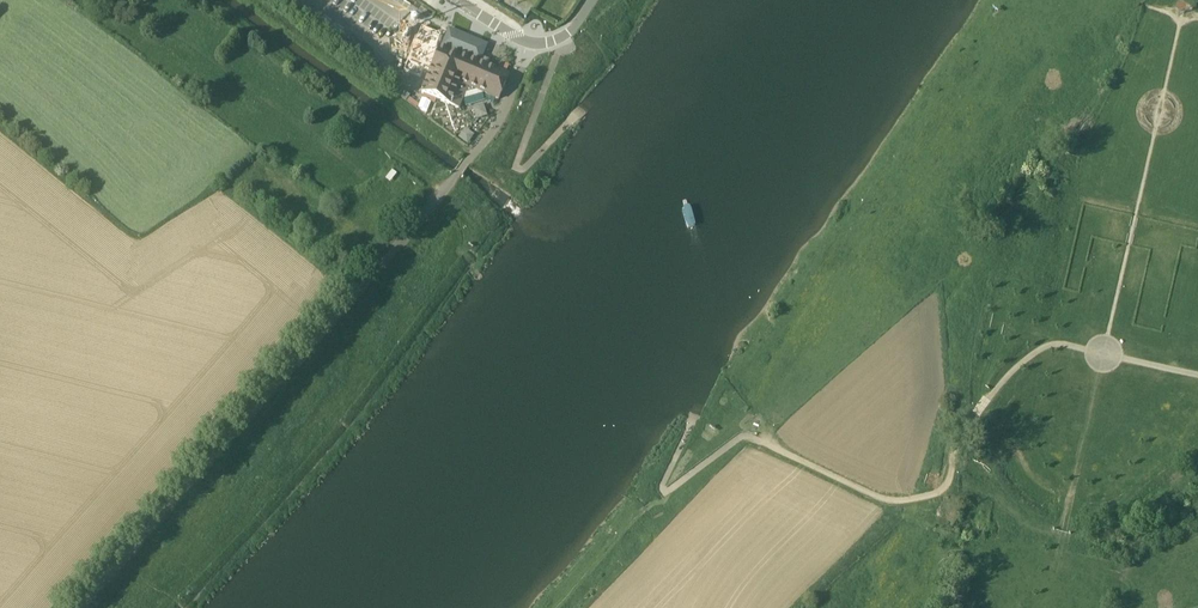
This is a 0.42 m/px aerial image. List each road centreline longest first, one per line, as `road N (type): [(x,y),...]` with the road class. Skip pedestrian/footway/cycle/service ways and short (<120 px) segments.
road 1 (unclassified): [(521,46),(492,136),(83,607)]
road 2 (unclassified): [(760,440),(874,495),(903,500),(943,489),(967,426),(1016,367),(1050,345),(1197,375)]
road 3 (track): [(249,0),(470,160)]

